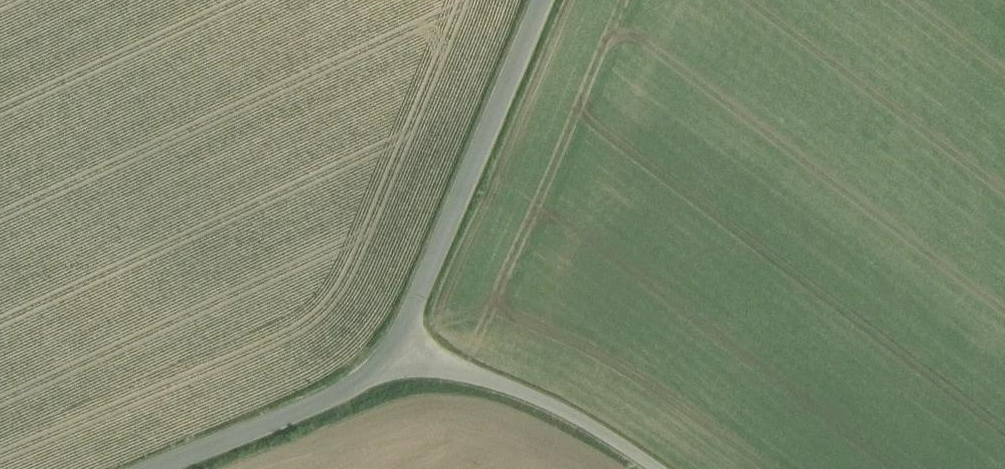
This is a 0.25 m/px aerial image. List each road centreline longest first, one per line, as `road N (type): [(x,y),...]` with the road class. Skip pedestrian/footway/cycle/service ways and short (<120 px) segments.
road 1 (unclassified): [(546,0),(399,349)]
road 2 (unclassified): [(655,468),(597,428),(399,349)]
road 3 (unclassified): [(399,349),(355,390),(160,468)]

